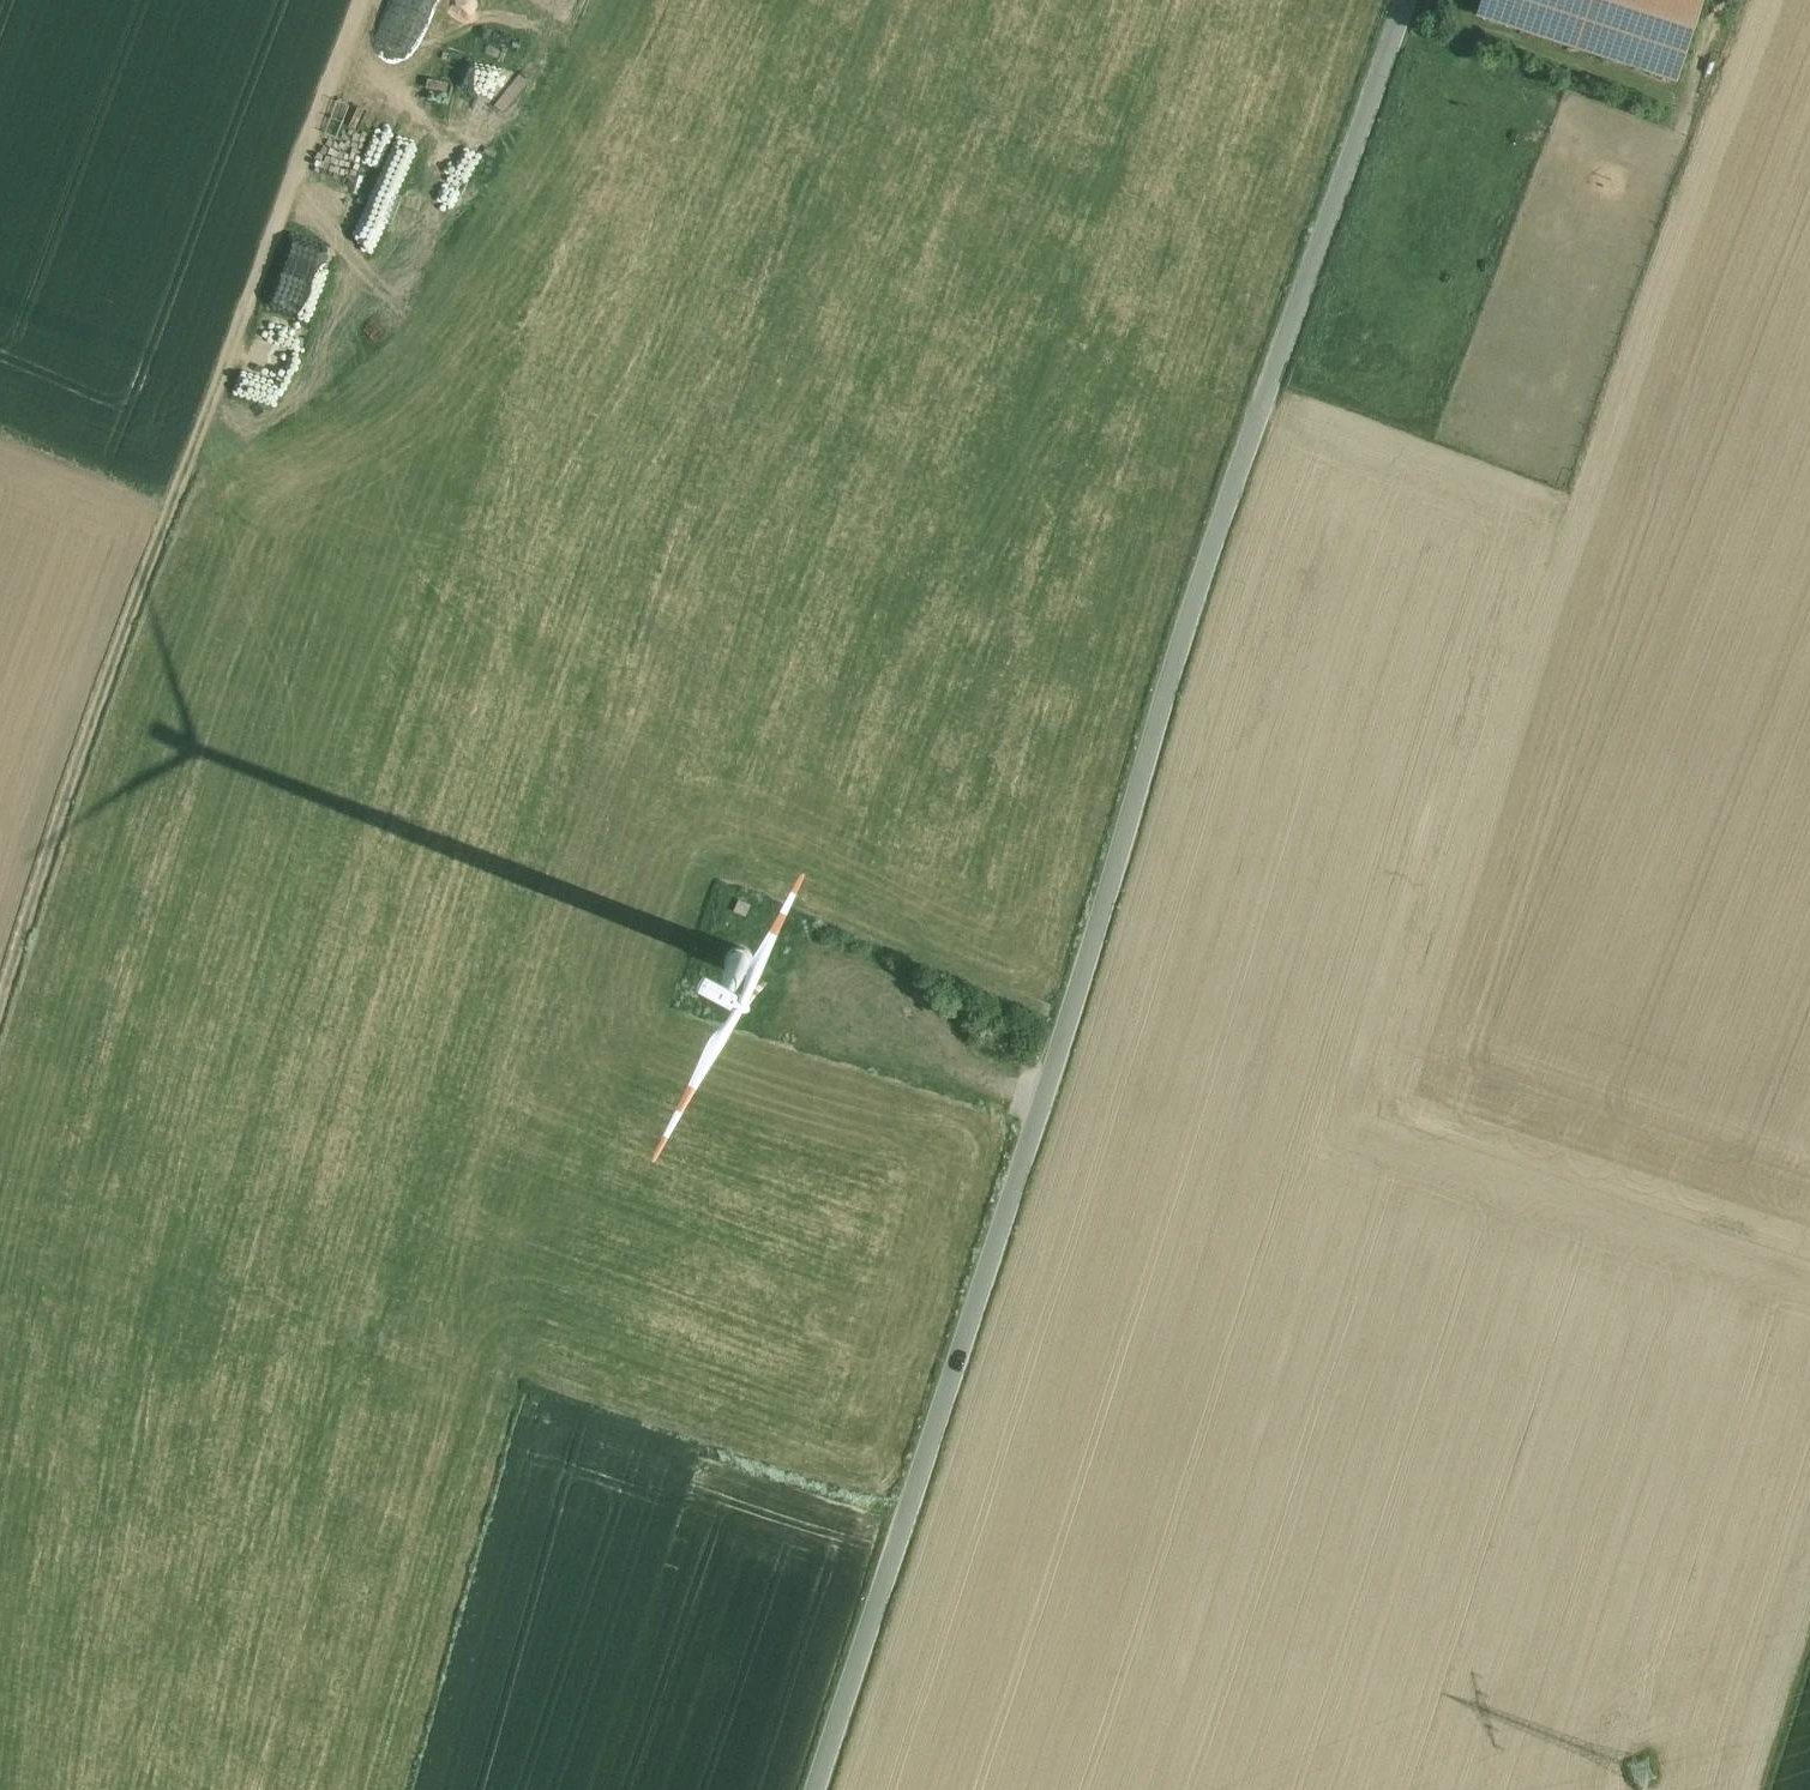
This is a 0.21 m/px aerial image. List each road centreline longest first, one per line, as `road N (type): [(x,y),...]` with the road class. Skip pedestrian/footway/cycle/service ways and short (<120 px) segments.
road 1 (tertiary): [(829,1789),(1229,494),(1404,0)]
road 2 (track): [(364,0),(137,587),(0,1025)]
road 3 (track): [(1043,1104),(763,981)]

